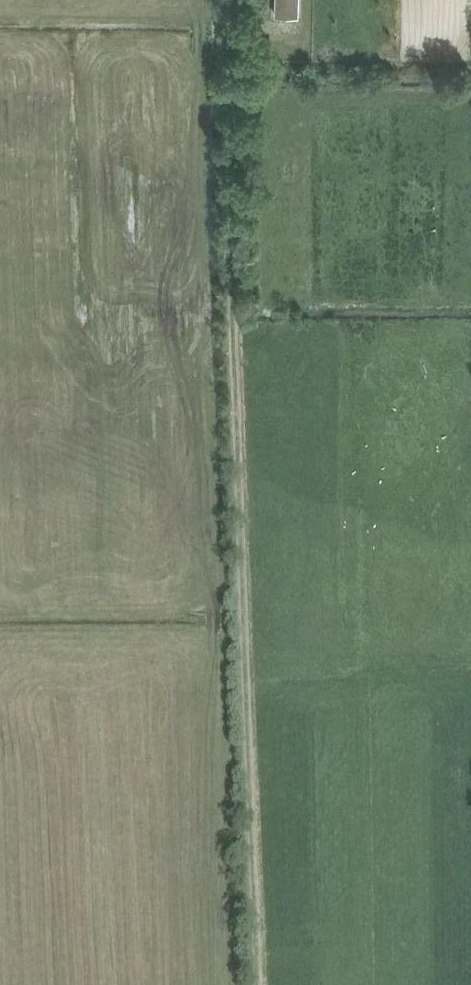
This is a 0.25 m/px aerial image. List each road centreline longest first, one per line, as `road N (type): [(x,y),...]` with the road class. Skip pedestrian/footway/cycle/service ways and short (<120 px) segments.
road 1 (track): [(254,984),(227,317),(228,0)]

